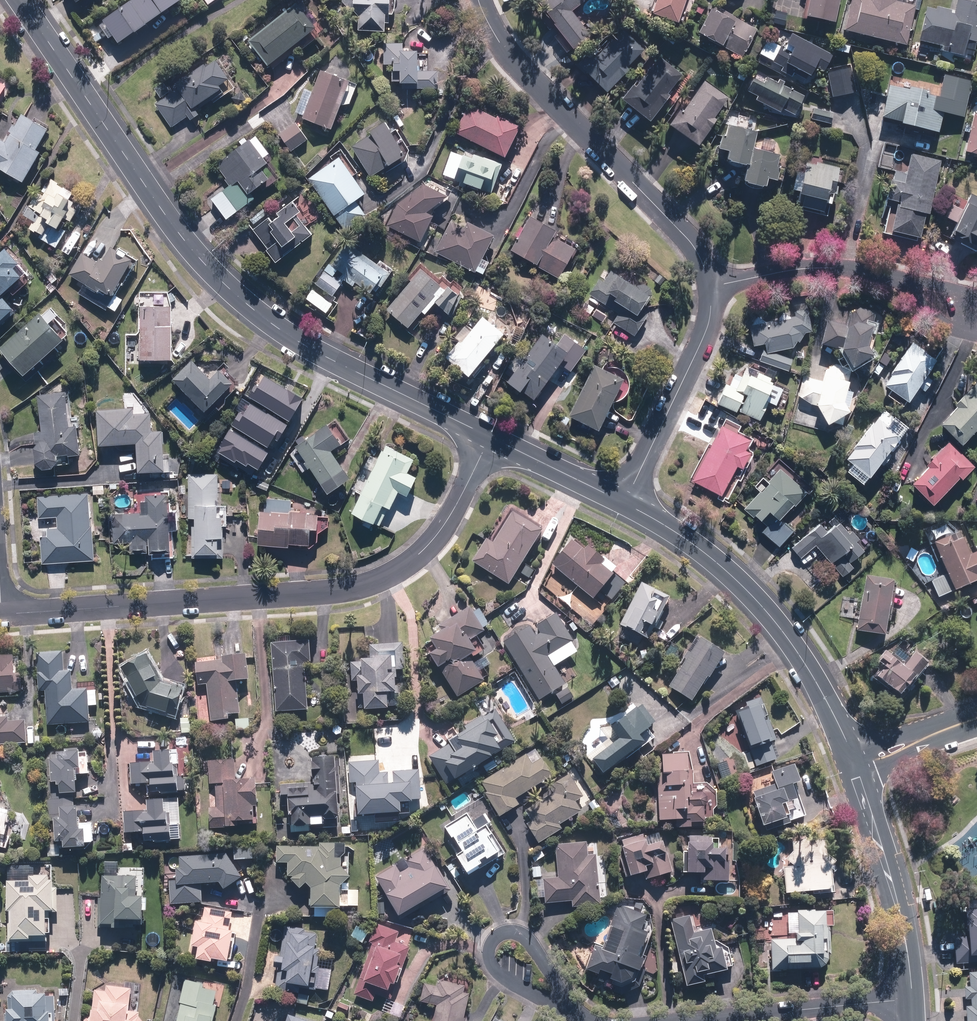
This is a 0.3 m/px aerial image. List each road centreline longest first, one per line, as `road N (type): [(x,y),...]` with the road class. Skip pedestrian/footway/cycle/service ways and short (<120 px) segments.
road 1 (tertiary): [(19,0),(219,278),(299,342),(489,436)]
road 2 (residential): [(489,436),(420,555),(373,581),(2,614)]
road 3 (residential): [(712,285),(678,227),(521,69),(478,0)]
road 4 (tertiary): [(624,504),(709,557),(757,600),(846,739)]
road 5 (residential): [(624,504),(708,326),(712,285)]
road 6 (residential): [(913,998),(686,1020)]
road 7 (tertiary): [(863,782),(901,914),(913,998)]
road 8 (residential): [(712,285),(803,268),(897,281)]
road 9 (residential): [(572,1011),(488,960),(488,945),(501,932),(529,935)]
road 10 (tertiary): [(489,436),(624,504)]
road 11 (tertiary): [(846,739),(976,718)]
road 12 (tertiary): [(976,719),(863,782)]

